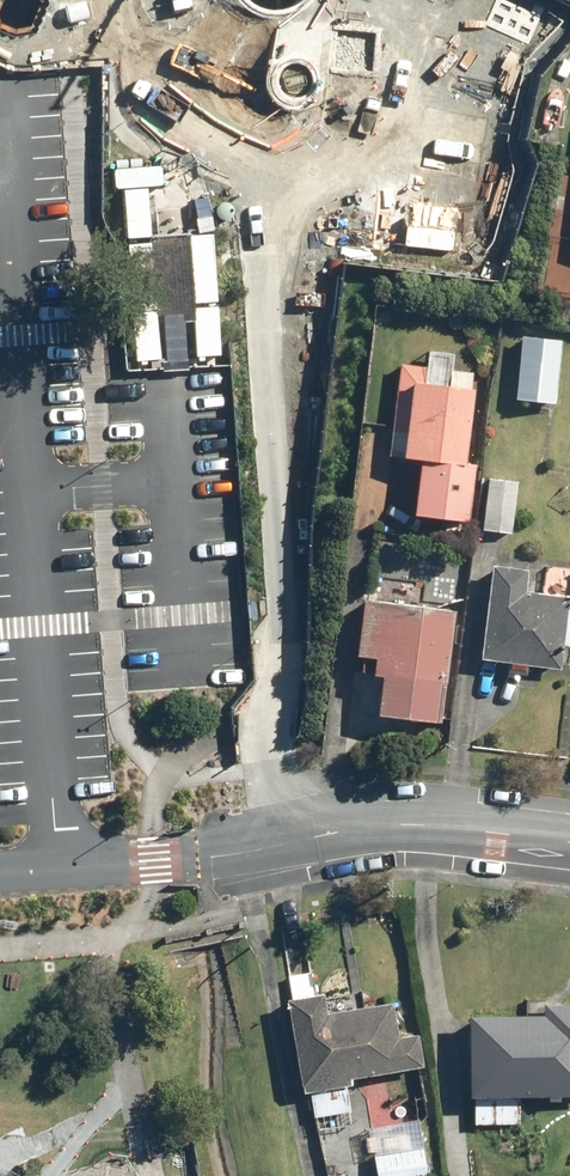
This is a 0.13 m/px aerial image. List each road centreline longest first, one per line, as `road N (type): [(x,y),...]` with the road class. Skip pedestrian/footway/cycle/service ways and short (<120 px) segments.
road 1 (residential): [(569,843),(408,824),(211,857)]

